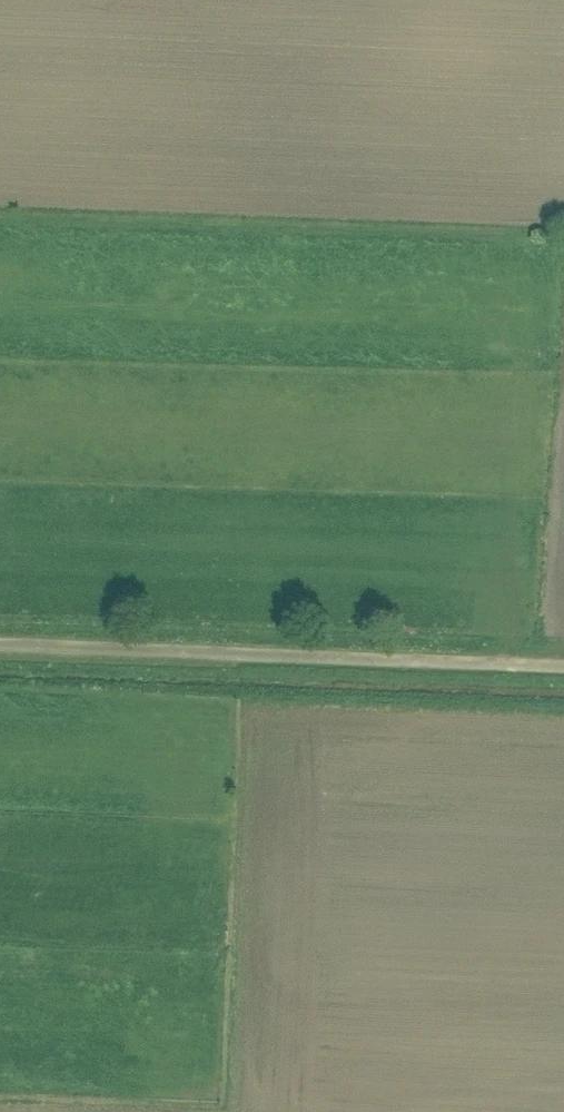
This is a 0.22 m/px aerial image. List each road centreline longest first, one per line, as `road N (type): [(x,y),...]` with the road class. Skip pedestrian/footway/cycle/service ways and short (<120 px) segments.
road 1 (track): [(563,670),(0,648)]

